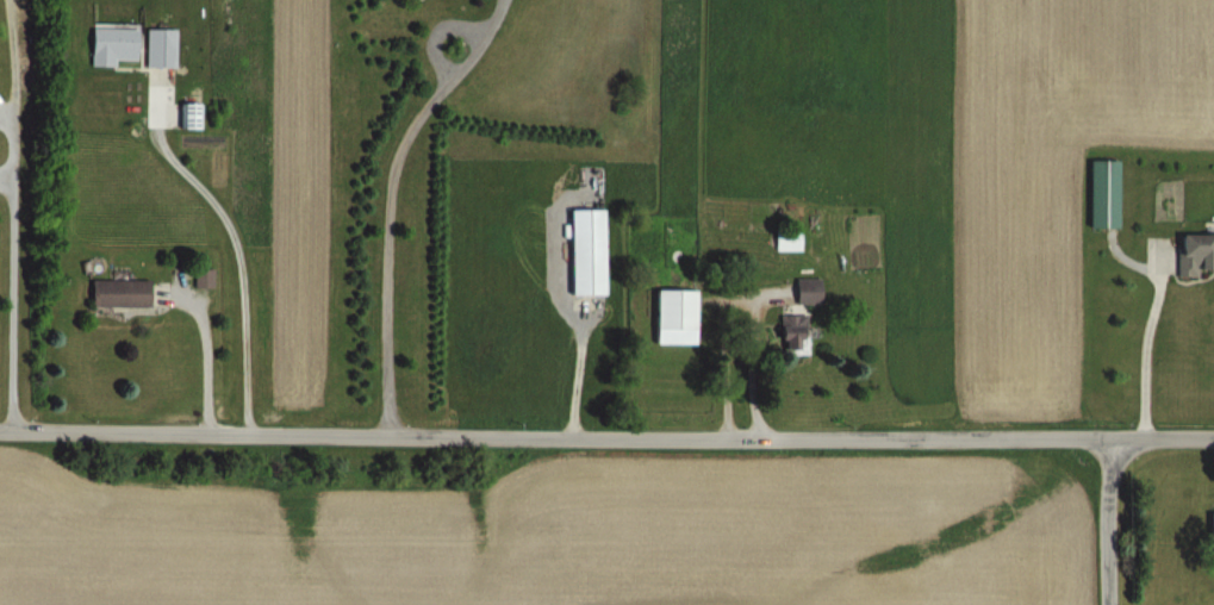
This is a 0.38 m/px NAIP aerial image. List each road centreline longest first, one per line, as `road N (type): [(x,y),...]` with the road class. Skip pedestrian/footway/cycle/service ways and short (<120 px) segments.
road 1 (residential): [(0,430),(1213,438)]
road 2 (residential): [(1111,604),(1108,437)]

